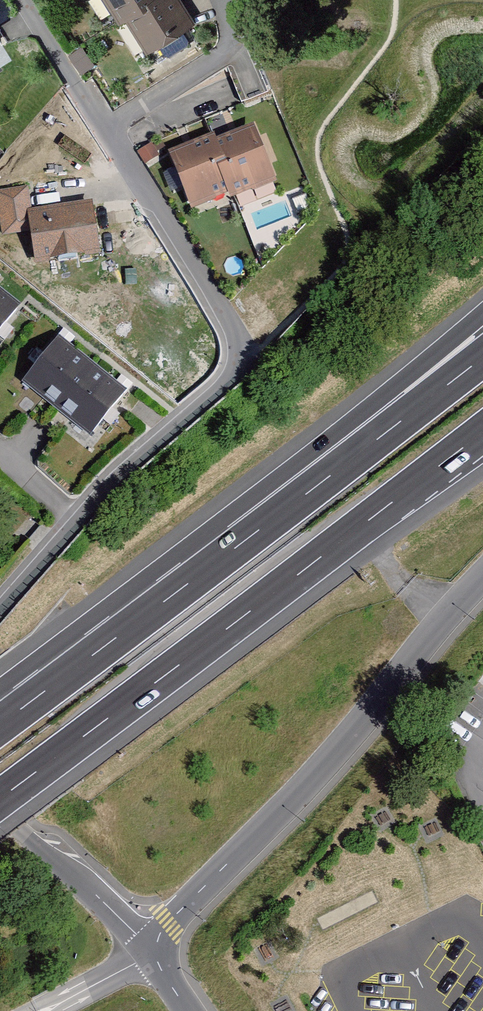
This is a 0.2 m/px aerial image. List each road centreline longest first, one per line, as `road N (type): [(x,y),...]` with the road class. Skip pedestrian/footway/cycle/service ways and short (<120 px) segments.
road 1 (residential): [(22,0),(241,349),(230,376),(96,496),(0,610)]
road 2 (motorway): [(0,799),(482,433)]
road 3 (unclassified): [(154,952),(169,922),(482,581)]
road 4 (motorway): [(482,313),(152,608)]
road 5 (motorway): [(482,356),(152,608)]
road 6 (residential): [(154,952),(0,800)]
road 7 (motorway): [(152,608),(0,722)]

